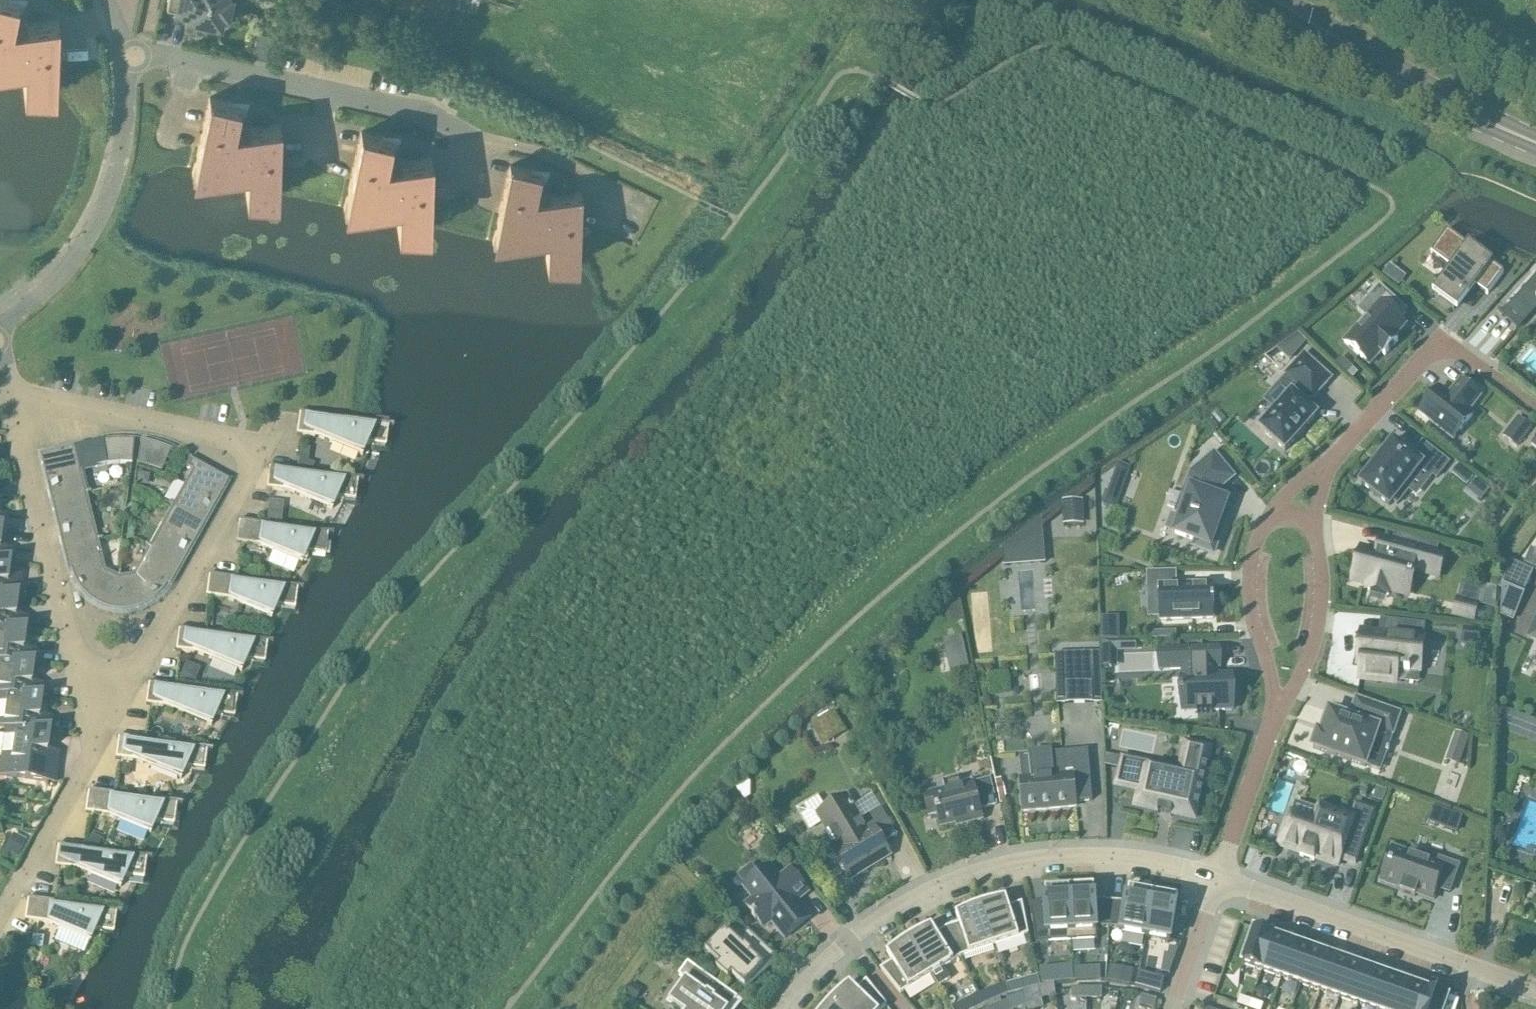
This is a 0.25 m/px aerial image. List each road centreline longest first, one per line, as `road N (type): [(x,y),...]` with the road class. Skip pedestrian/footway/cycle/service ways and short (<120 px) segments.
road 1 (unclassified): [(1218,877),(1098,853),(993,866),(867,925),(780,1008)]
road 2 (residential): [(514,147),(473,145),(435,118),(139,57)]
road 3 (residential): [(95,750),(15,402)]
road 4 (residential): [(95,750),(256,451)]
road 5 (unclassified): [(1535,990),(1218,877)]
road 6 (residential): [(0,332),(56,289),(101,228),(127,157),(139,57)]
road 7 (residential): [(1535,407),(1441,338),(1330,462)]
road 8 (secondary): [(1238,0),(1369,72),(1488,122)]
road 9 (residential): [(256,451),(15,402)]
road 10 (secondary): [(1488,122),(1291,0)]
road 11 (residential): [(1268,519),(1253,553),(1250,593),(1277,712)]
road 12 (residential): [(1316,527),(1318,623),(1277,712)]
road 13 (residential): [(0,919),(95,750)]
road 14 (residential): [(1277,712),(1218,877)]
road 15 (residential): [(1535,72),(1379,0)]
road 16 (residential): [(1218,877),(1172,1008)]

